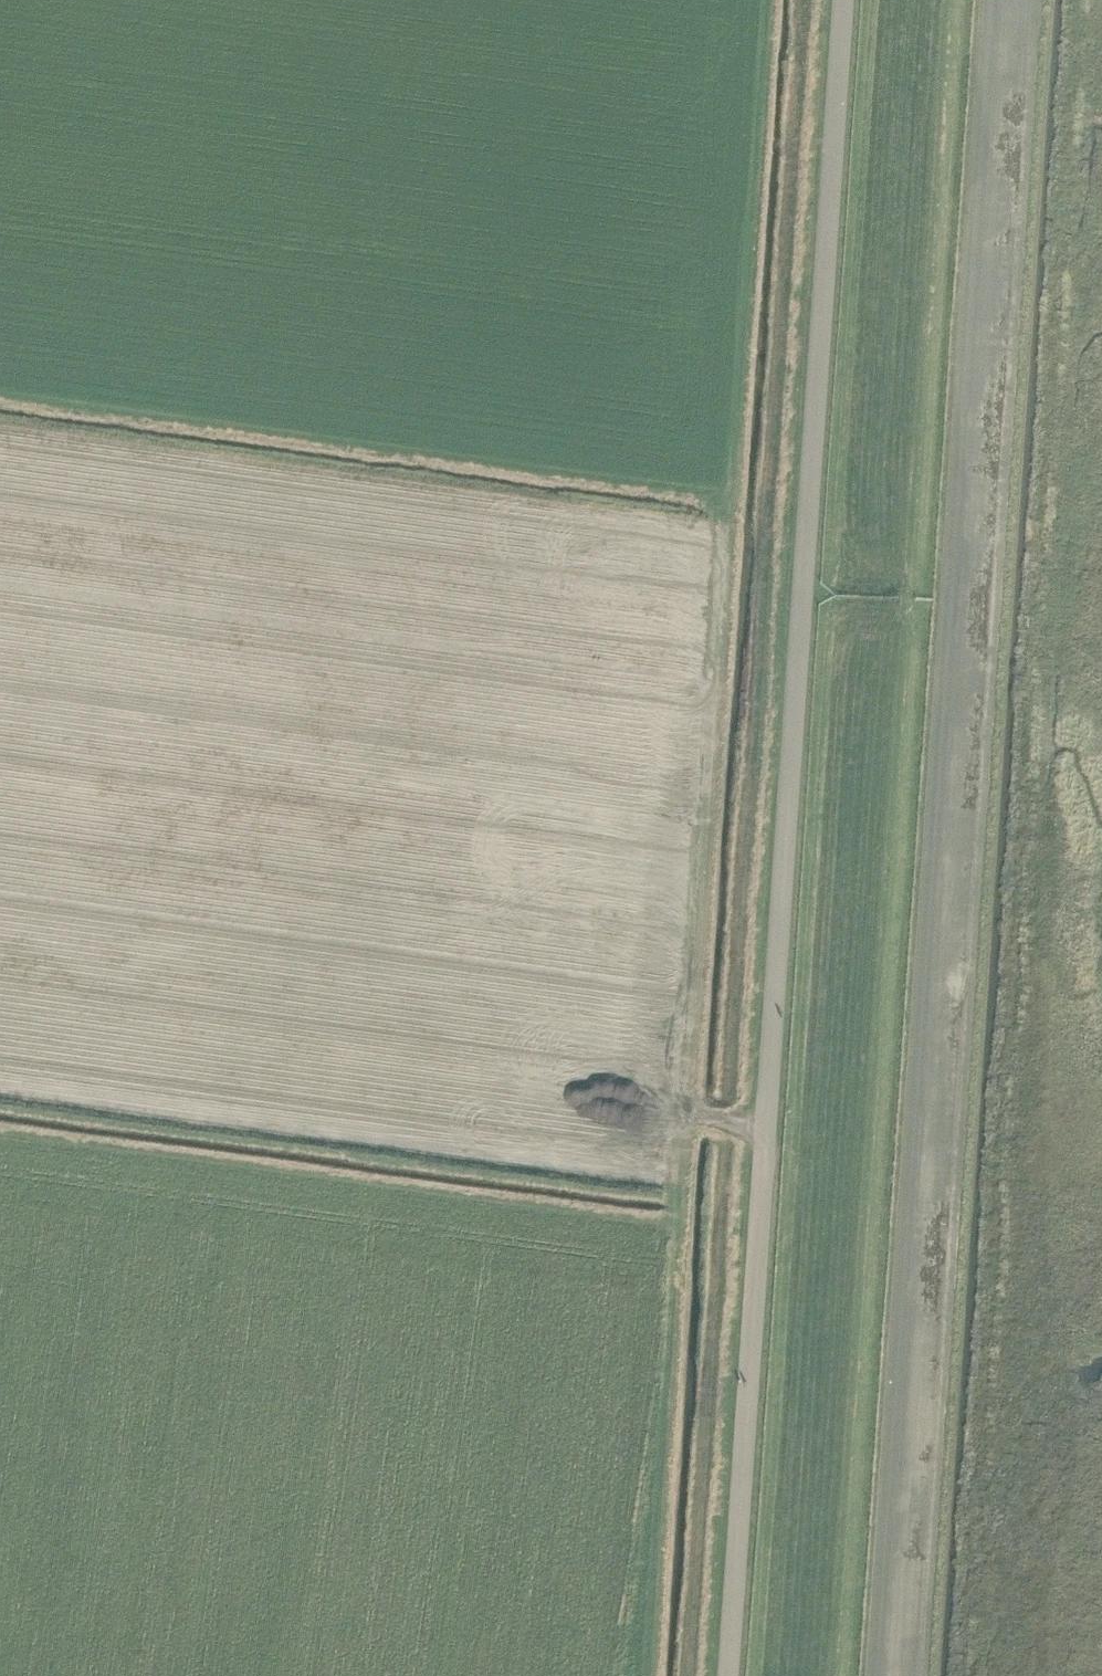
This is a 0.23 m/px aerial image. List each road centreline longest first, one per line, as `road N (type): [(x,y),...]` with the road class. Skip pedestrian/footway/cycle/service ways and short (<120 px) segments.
road 1 (track): [(1001,0),(886,1675)]
road 2 (unclassified): [(729,1675),(844,0)]

